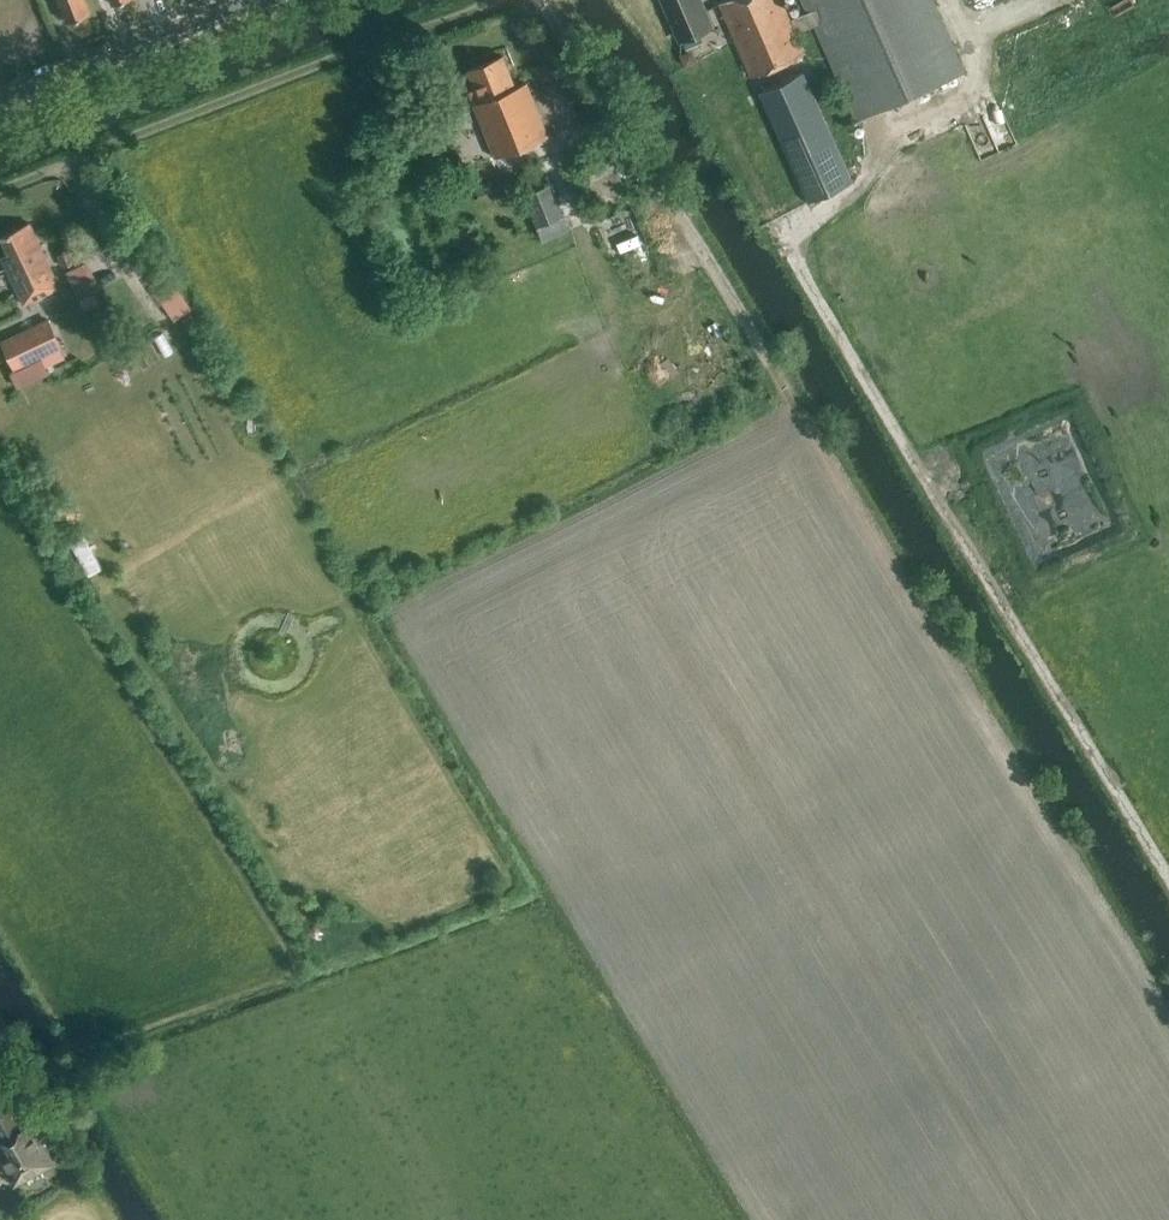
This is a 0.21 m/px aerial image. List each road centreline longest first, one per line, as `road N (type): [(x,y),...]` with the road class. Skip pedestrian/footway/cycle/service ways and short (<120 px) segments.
road 1 (tertiary): [(0,97),(252,0)]

